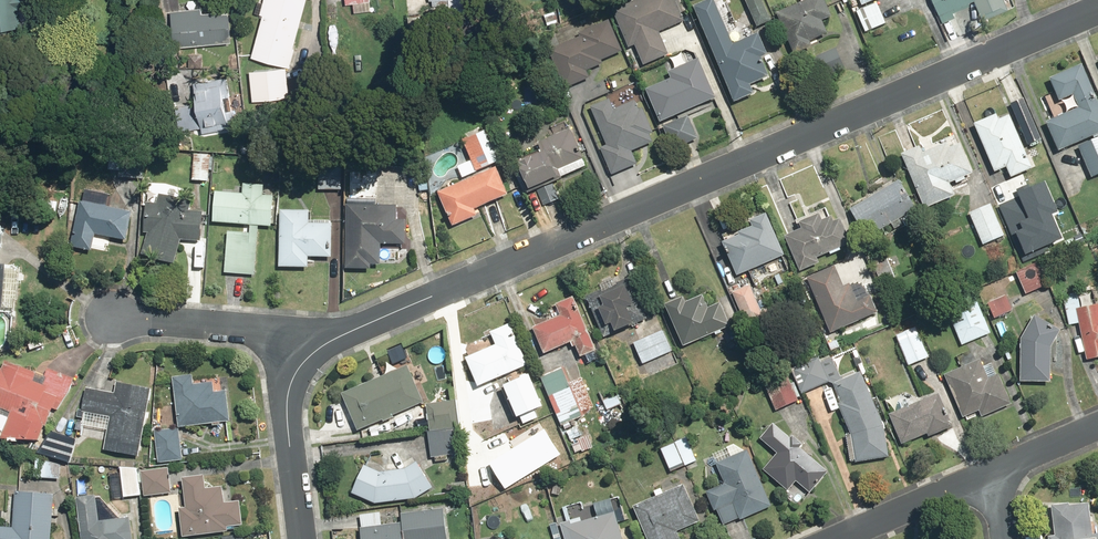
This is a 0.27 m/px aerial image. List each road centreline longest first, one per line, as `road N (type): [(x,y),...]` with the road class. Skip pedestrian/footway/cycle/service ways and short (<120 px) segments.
road 1 (residential): [(306,357),(1097,9)]
road 2 (residential): [(114,320),(279,336),(306,357)]
road 3 (residential): [(301,538),(286,420),(292,382),(306,357)]
road 4 (residential): [(836,538),(997,471)]

